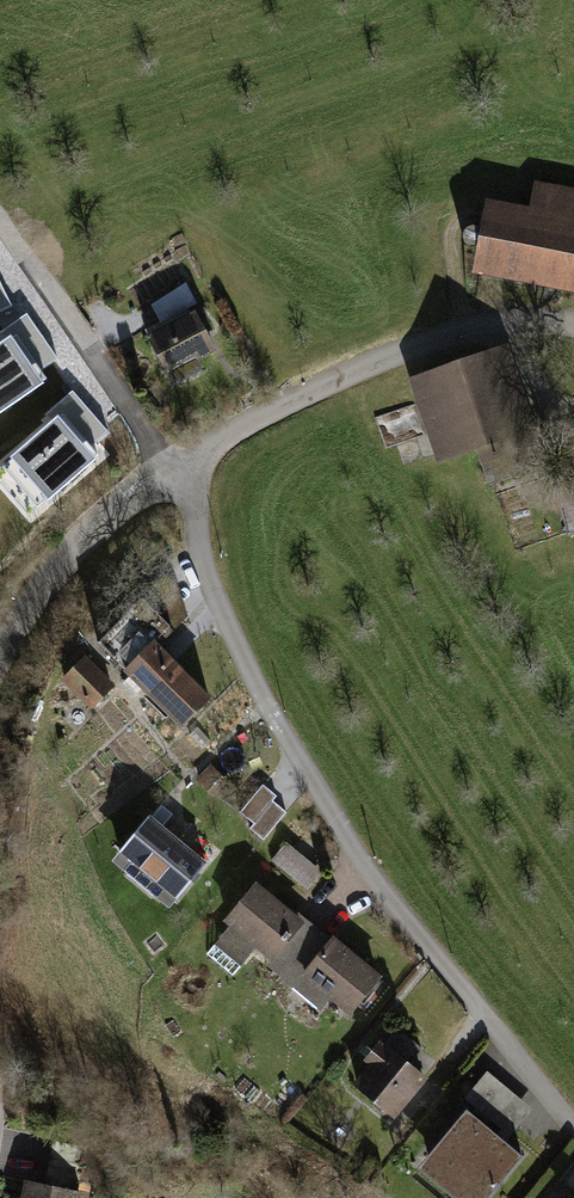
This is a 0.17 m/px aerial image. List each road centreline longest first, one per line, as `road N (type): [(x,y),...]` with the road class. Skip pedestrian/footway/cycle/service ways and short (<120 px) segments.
road 1 (residential): [(178,469),(206,602),(420,941),(573,1129)]
road 2 (residential): [(573,336),(477,329),(298,401),(178,469)]
road 3 (residential): [(178,469),(86,534),(10,624),(0,649)]
road 4 (residential): [(31,265),(178,469)]
road 5 (track): [(461,336),(450,251),(453,226),(474,216)]

